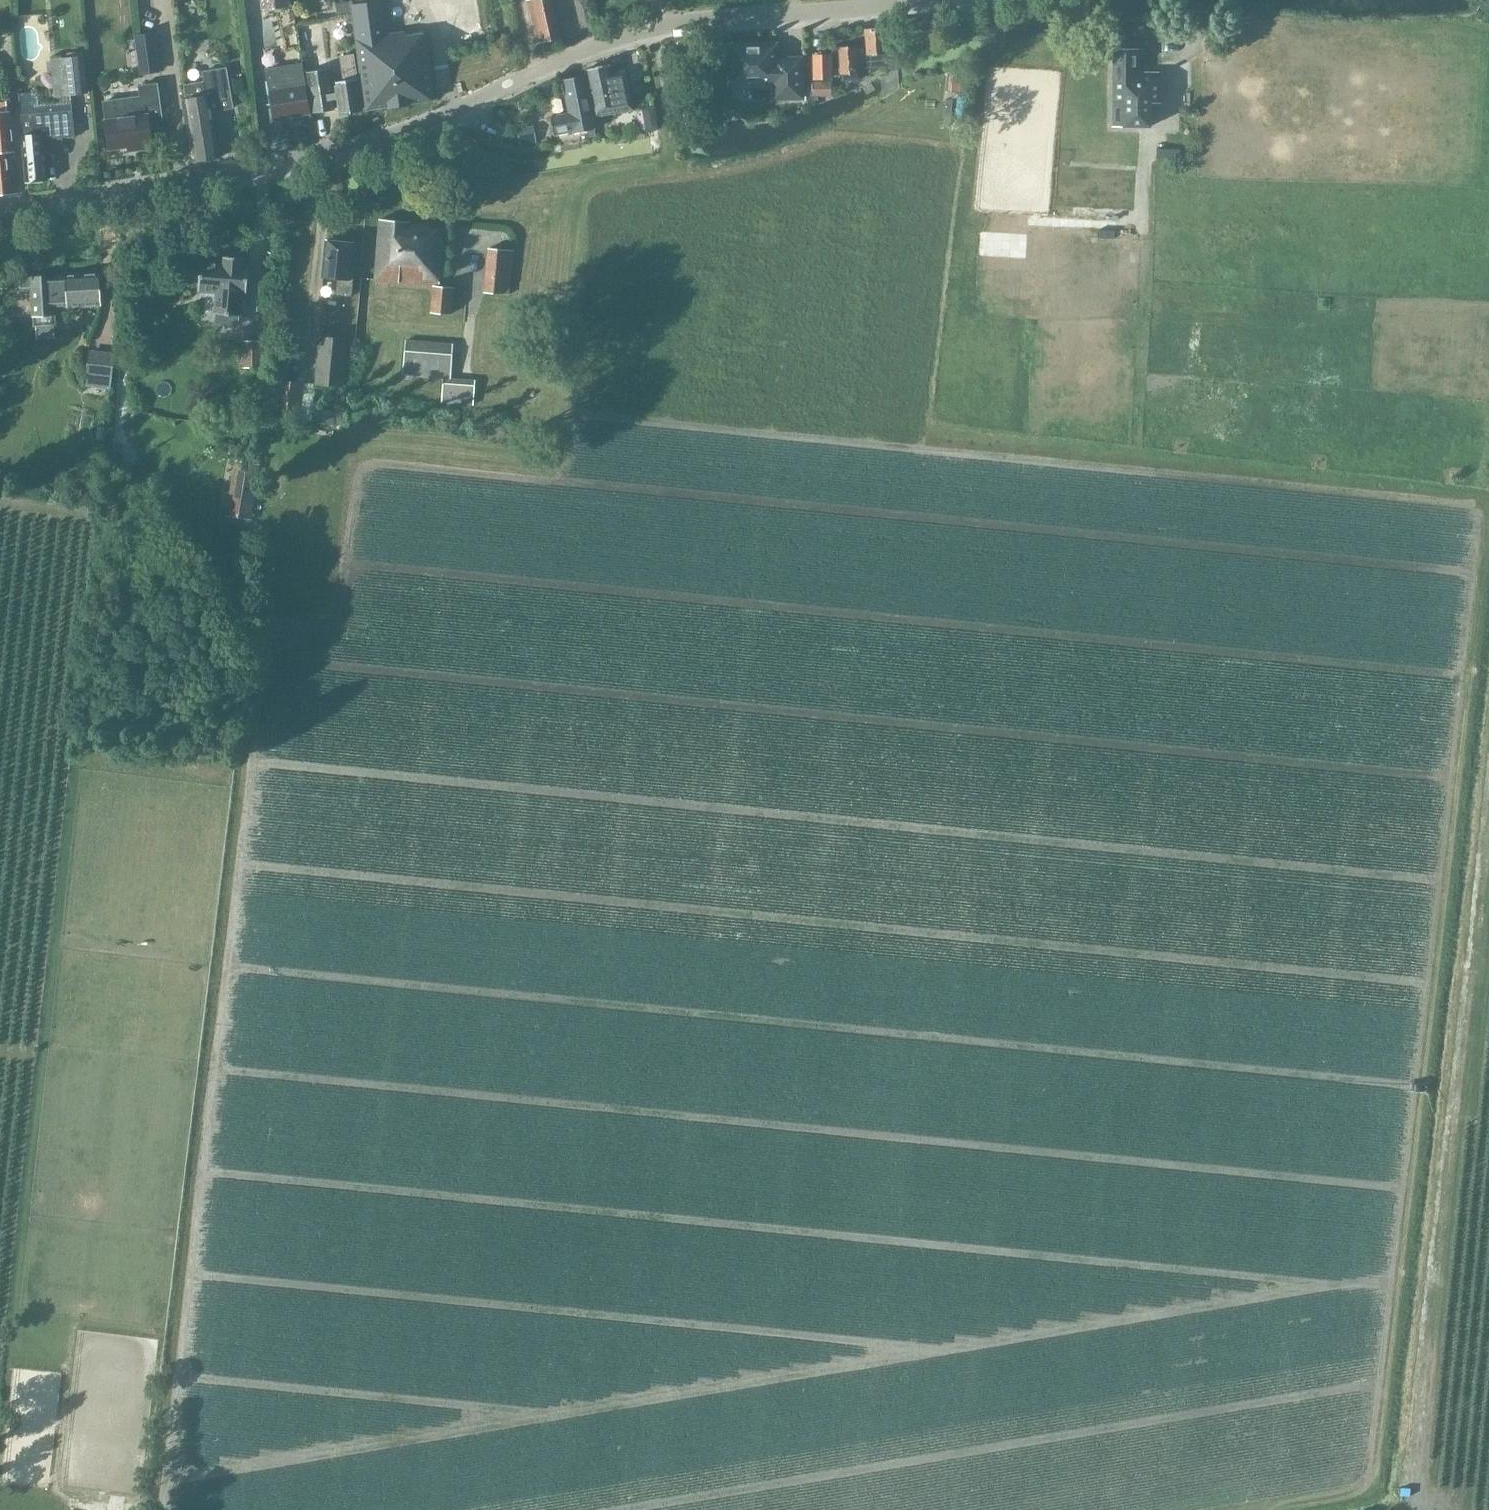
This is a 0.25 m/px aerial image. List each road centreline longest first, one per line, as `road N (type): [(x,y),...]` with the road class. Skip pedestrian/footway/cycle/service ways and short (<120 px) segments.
road 1 (tertiary): [(0,204),(152,184),(403,132),(640,31),(978,0)]

